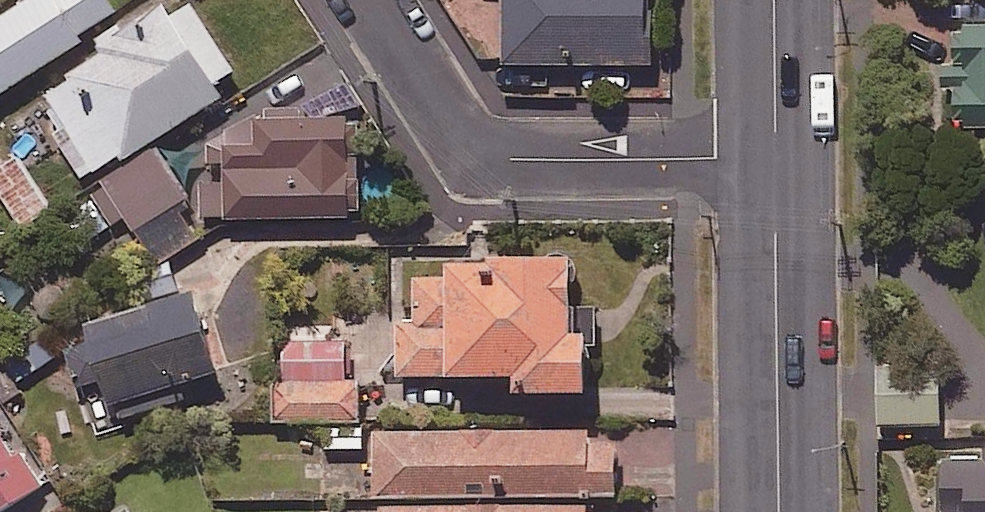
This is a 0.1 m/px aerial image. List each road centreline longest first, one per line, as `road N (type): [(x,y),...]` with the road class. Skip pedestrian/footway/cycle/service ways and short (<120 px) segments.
road 1 (residential): [(373,0),(446,115),(492,155),(776,158)]
road 2 (tertiary): [(779,511),(776,158)]
road 3 (tertiary): [(776,158),(774,0)]

